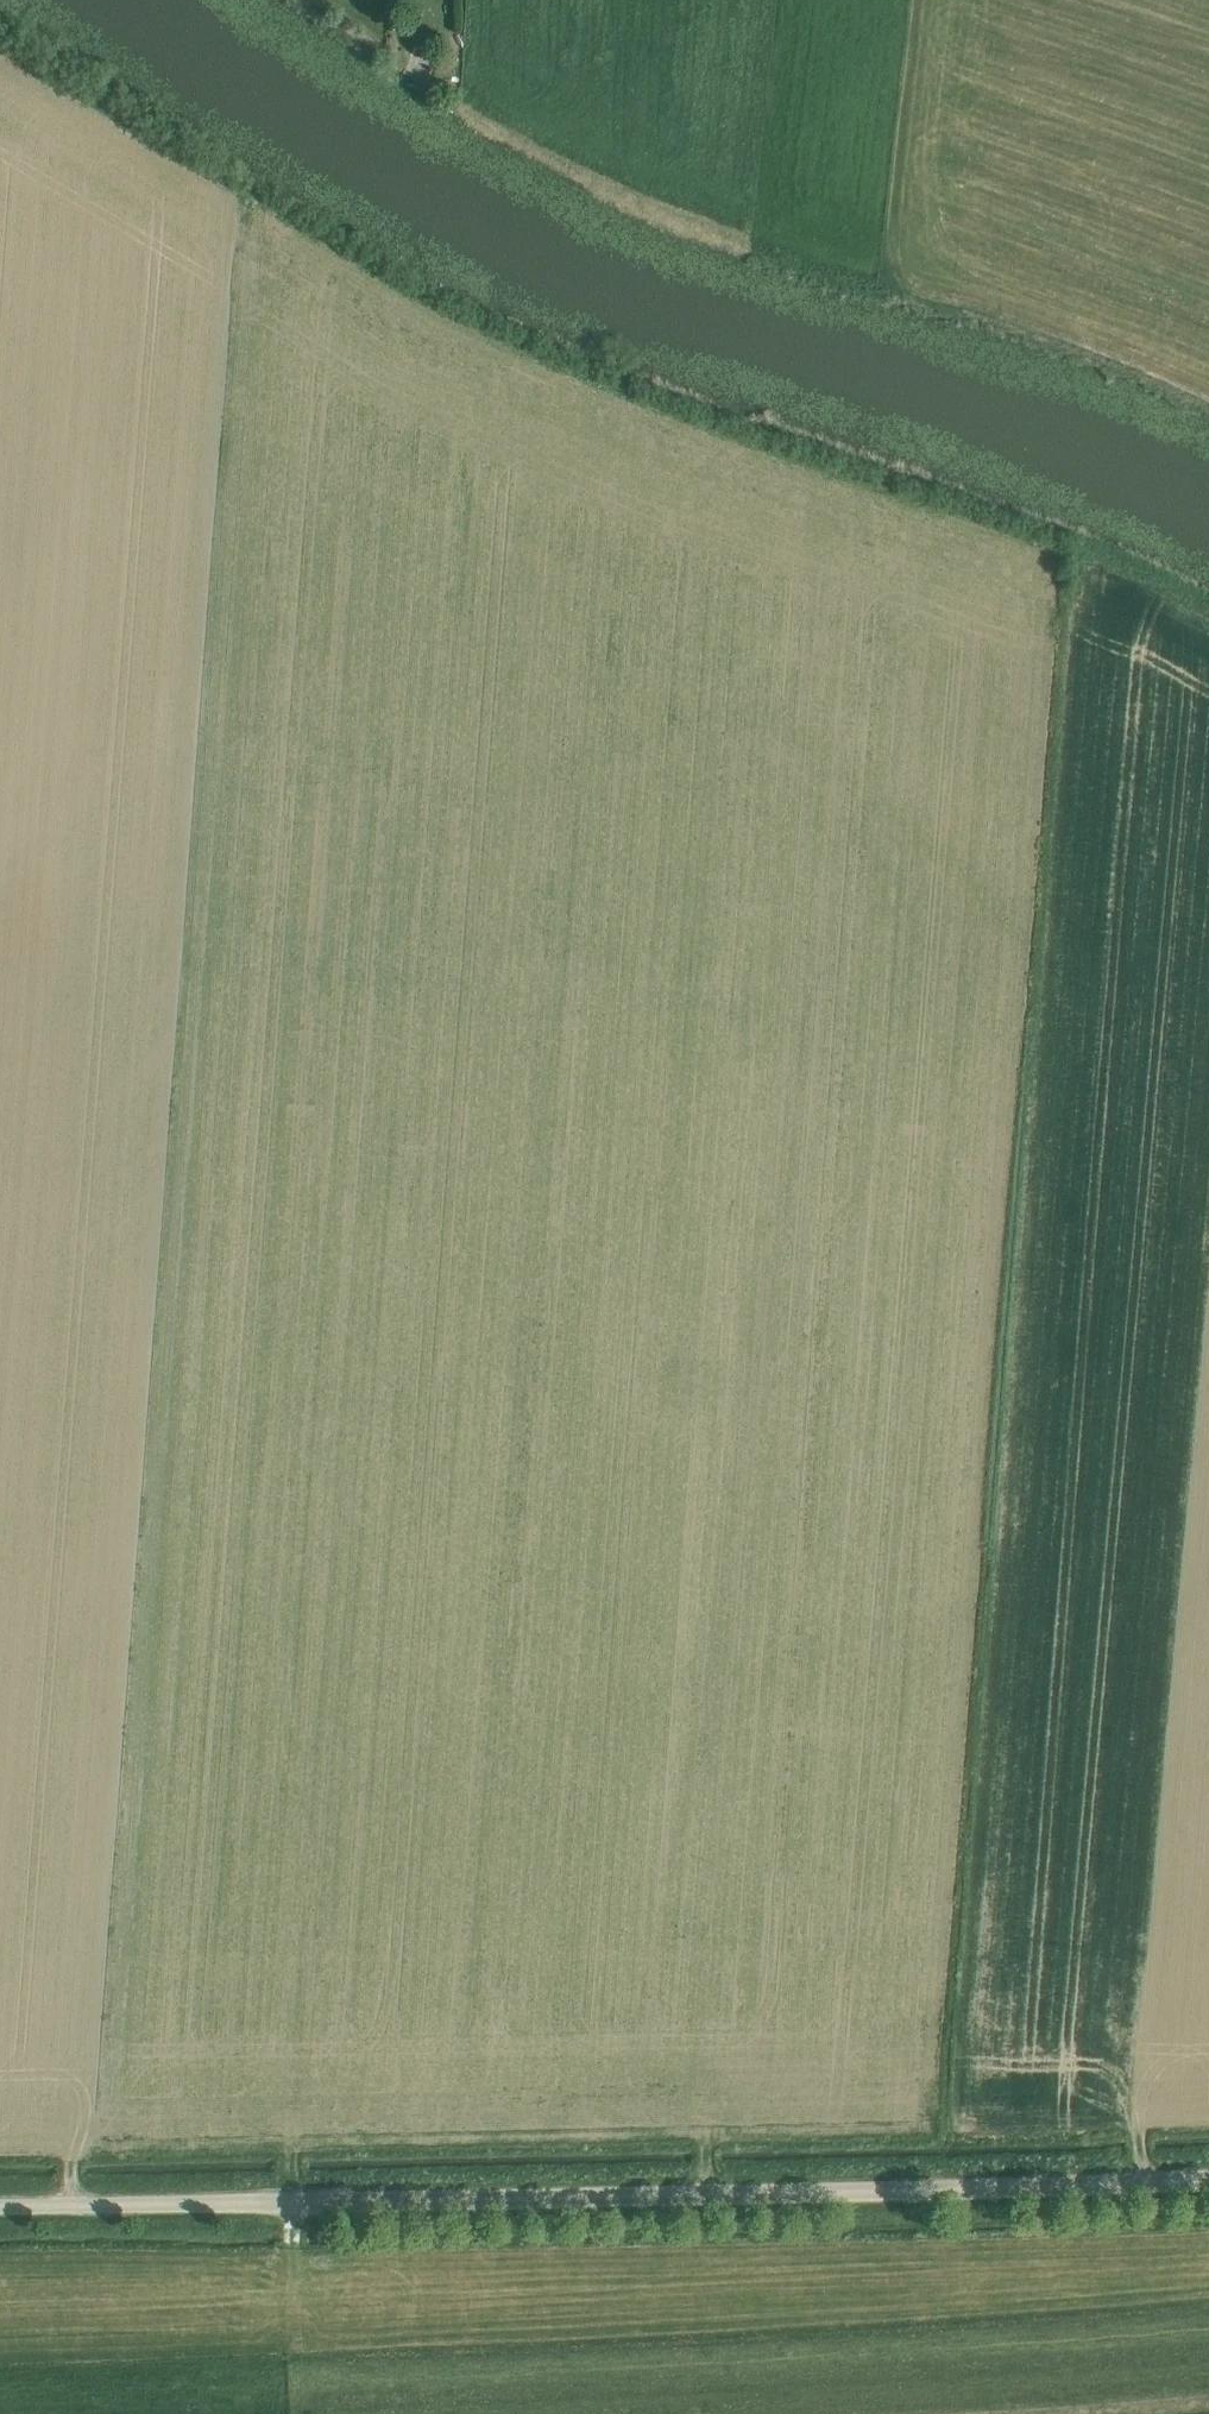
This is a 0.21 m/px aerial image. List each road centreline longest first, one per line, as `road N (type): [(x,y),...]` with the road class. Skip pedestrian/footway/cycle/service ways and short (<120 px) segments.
road 1 (unclassified): [(1208,2177),(0,2205)]

